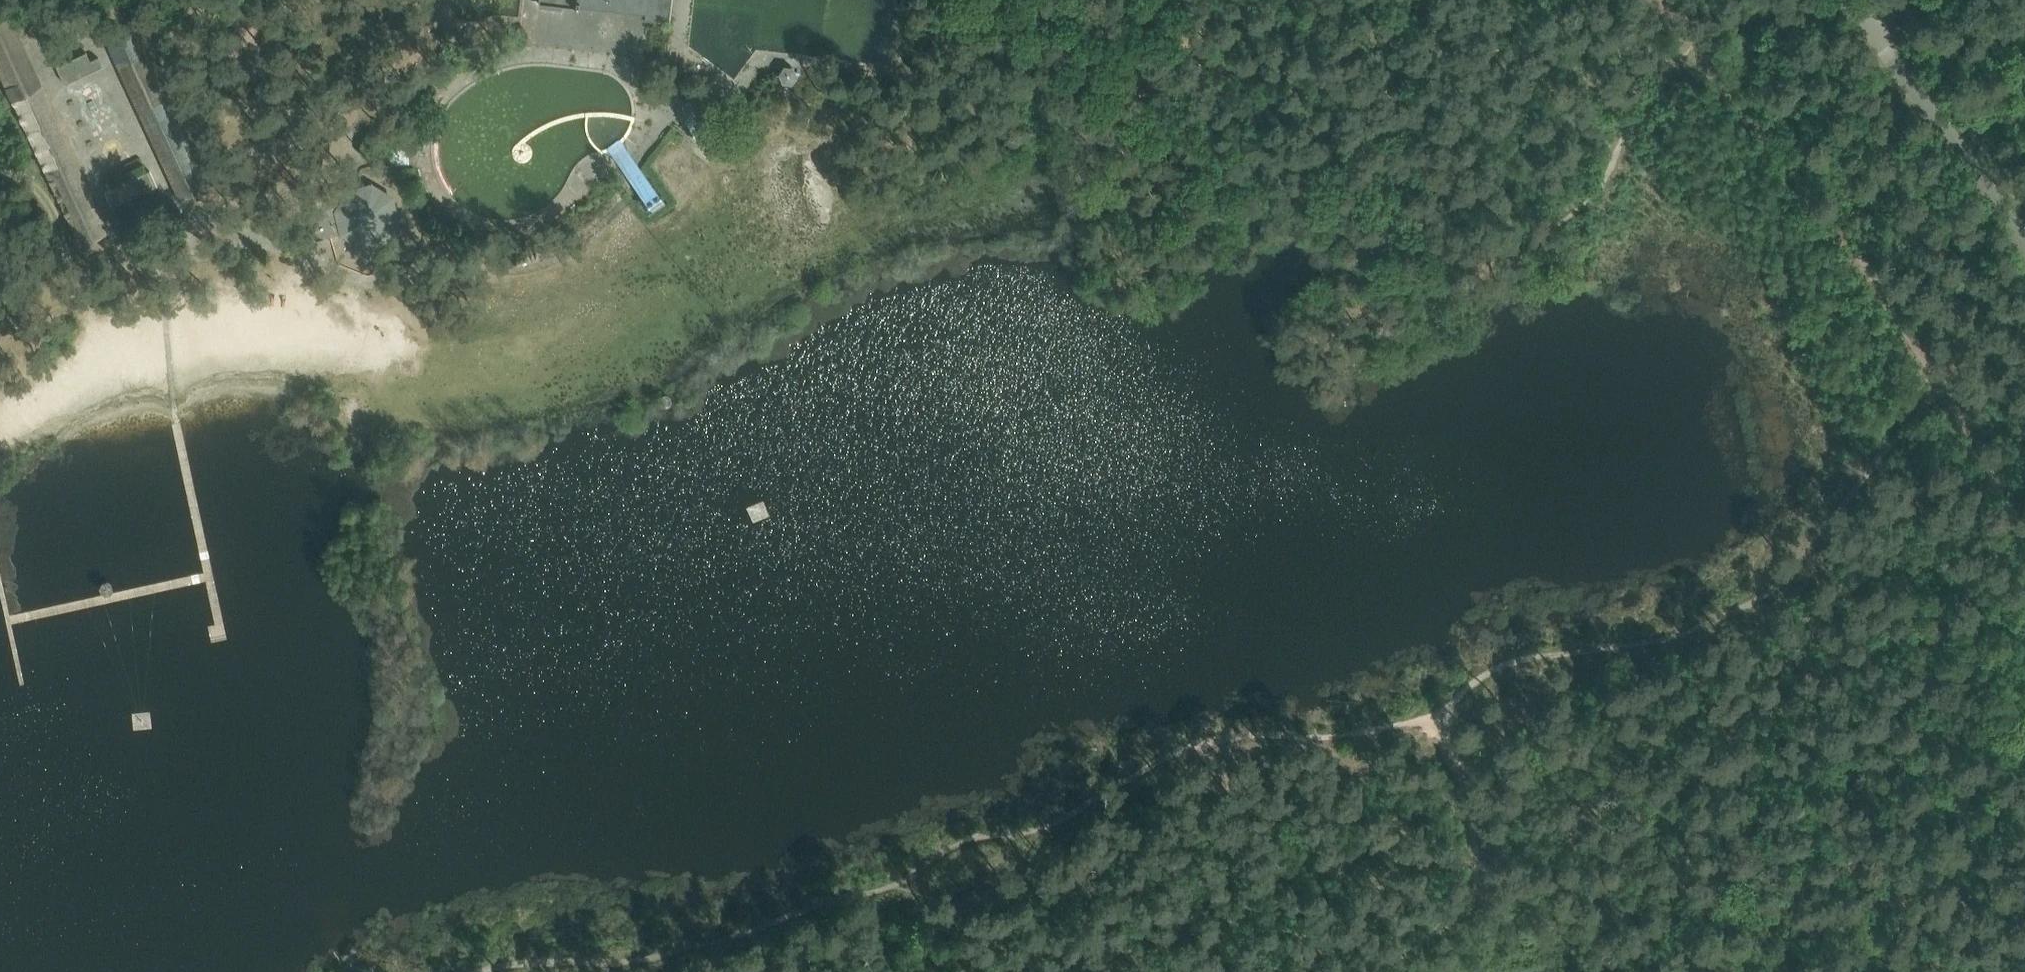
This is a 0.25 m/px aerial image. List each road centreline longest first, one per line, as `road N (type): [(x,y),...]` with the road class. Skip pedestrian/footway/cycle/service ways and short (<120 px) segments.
road 1 (unclassified): [(2024,242),(1861,15)]

